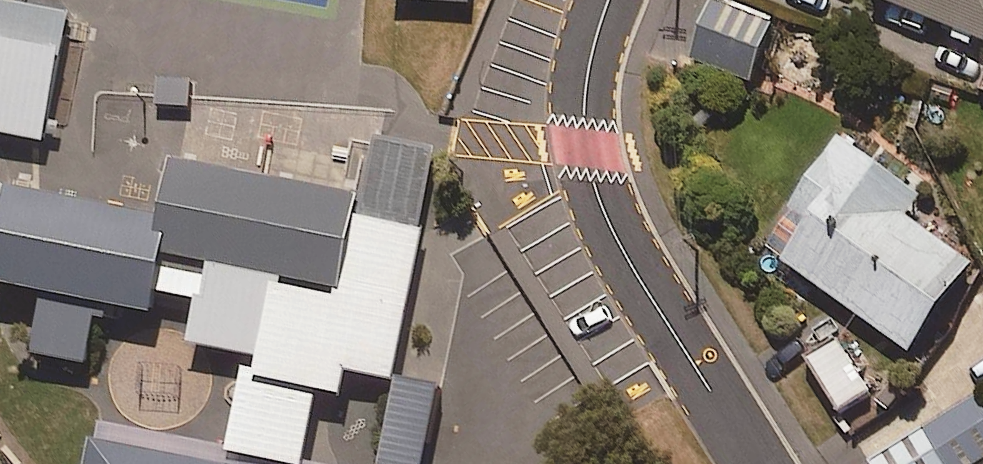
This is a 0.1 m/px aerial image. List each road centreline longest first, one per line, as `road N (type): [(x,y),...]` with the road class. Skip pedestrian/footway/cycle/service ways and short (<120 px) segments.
road 1 (residential): [(757,463),(629,258),(594,182),(584,100),(608,0)]

